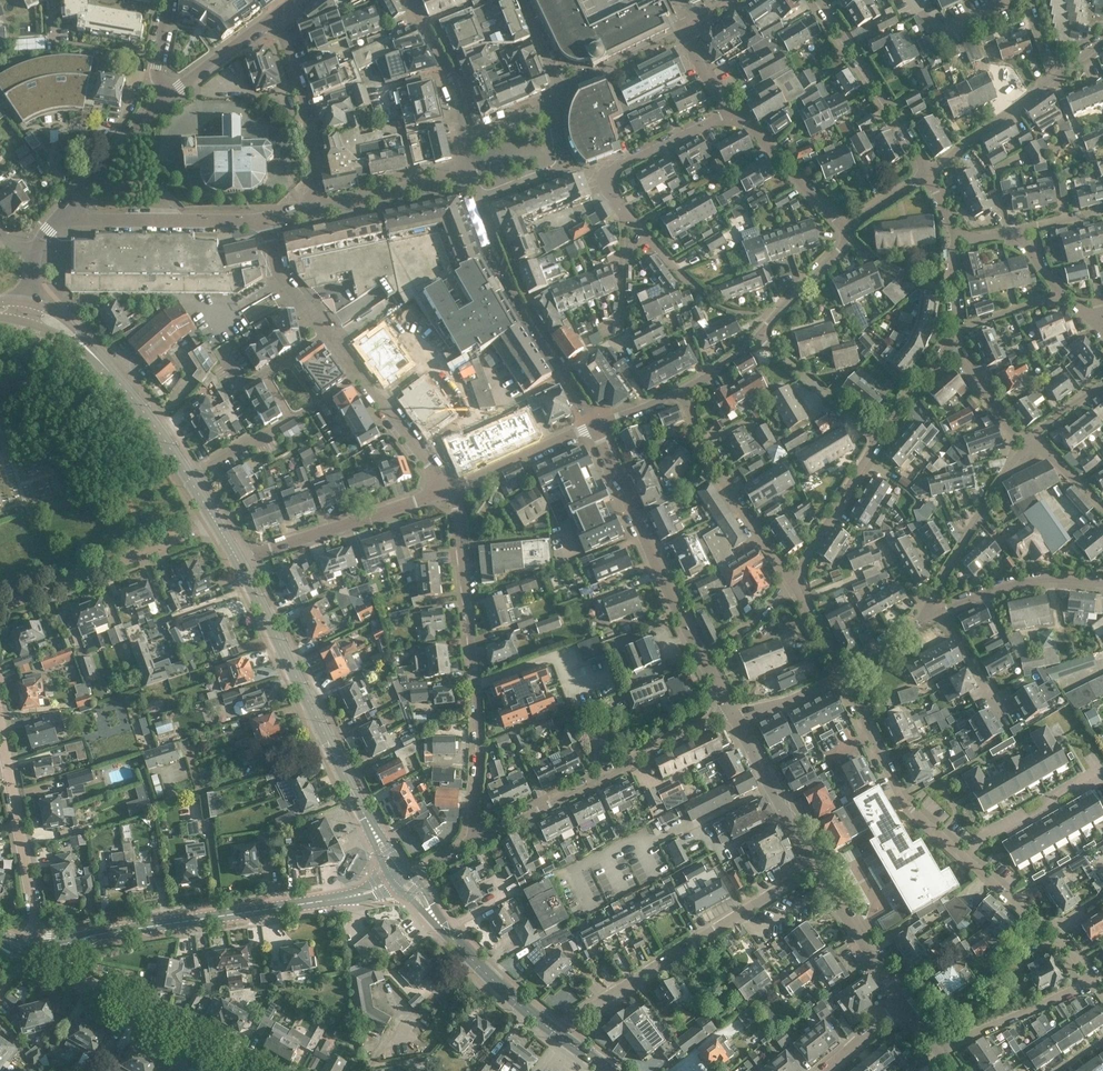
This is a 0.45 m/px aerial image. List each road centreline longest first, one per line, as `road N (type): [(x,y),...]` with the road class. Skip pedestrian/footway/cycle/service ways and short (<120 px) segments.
road 1 (residential): [(1091,981),(1040,921),(892,782),(843,676)]
road 2 (residential): [(477,837),(474,648),(449,490)]
road 3 (residential): [(814,868),(554,1037)]
road 4 (tertiary): [(366,819),(237,561)]
road 5 (residential): [(477,837),(732,714)]
road 6 (secondary): [(342,898),(65,944)]
road 7 (residential): [(704,660),(595,425)]
road 8 (residential): [(270,20),(306,107),(315,209),(264,219)]
road 9 (residential): [(28,944),(36,923),(0,719)]
road 10 (residential): [(0,604),(215,524)]
road 11 (residential): [(237,561),(449,490)]
road 12 (residential): [(238,1070),(77,981),(65,944)]
road 13 (residential): [(792,583),(714,463),(681,392)]
road 14 (residential): [(926,175),(820,0)]
road 15 (residential): [(931,618),(933,593),(1025,443)]
road 16 (residential): [(264,219),(86,220),(66,209)]
road 17 (residential): [(327,331),(449,490)]
road 18 (residential): [(624,215),(603,173),(734,109)]
road 19 (residential): [(732,714),(814,868)]
road 20 (residential): [(926,175),(1061,72)]
road 21 (residential): [(792,583),(879,438)]
road 22 (residential): [(938,1050),(1091,981)]
road 23 (residential): [(941,612),(976,592),(1049,579),(1102,584)]
road 24 (residential): [(845,227),(734,109)]
road 25 (residential): [(449,490),(595,425)]
road 26 (residential): [(814,868),(904,1000)]
road 27 (residential): [(879,438),(758,337)]
road 28 (residential): [(66,209),(169,93)]
road 29 (secondary): [(554,1037),(444,928)]
road 30 (residential): [(758,337),(840,249),(845,227)]
road 31 (residential): [(264,219),(273,256),(327,331)]
road 32 (residential): [(169,93),(270,20)]
road 33 (tertiary): [(185,475),(114,377)]
road 34 (tertiary): [(114,377),(54,313),(24,301)]

